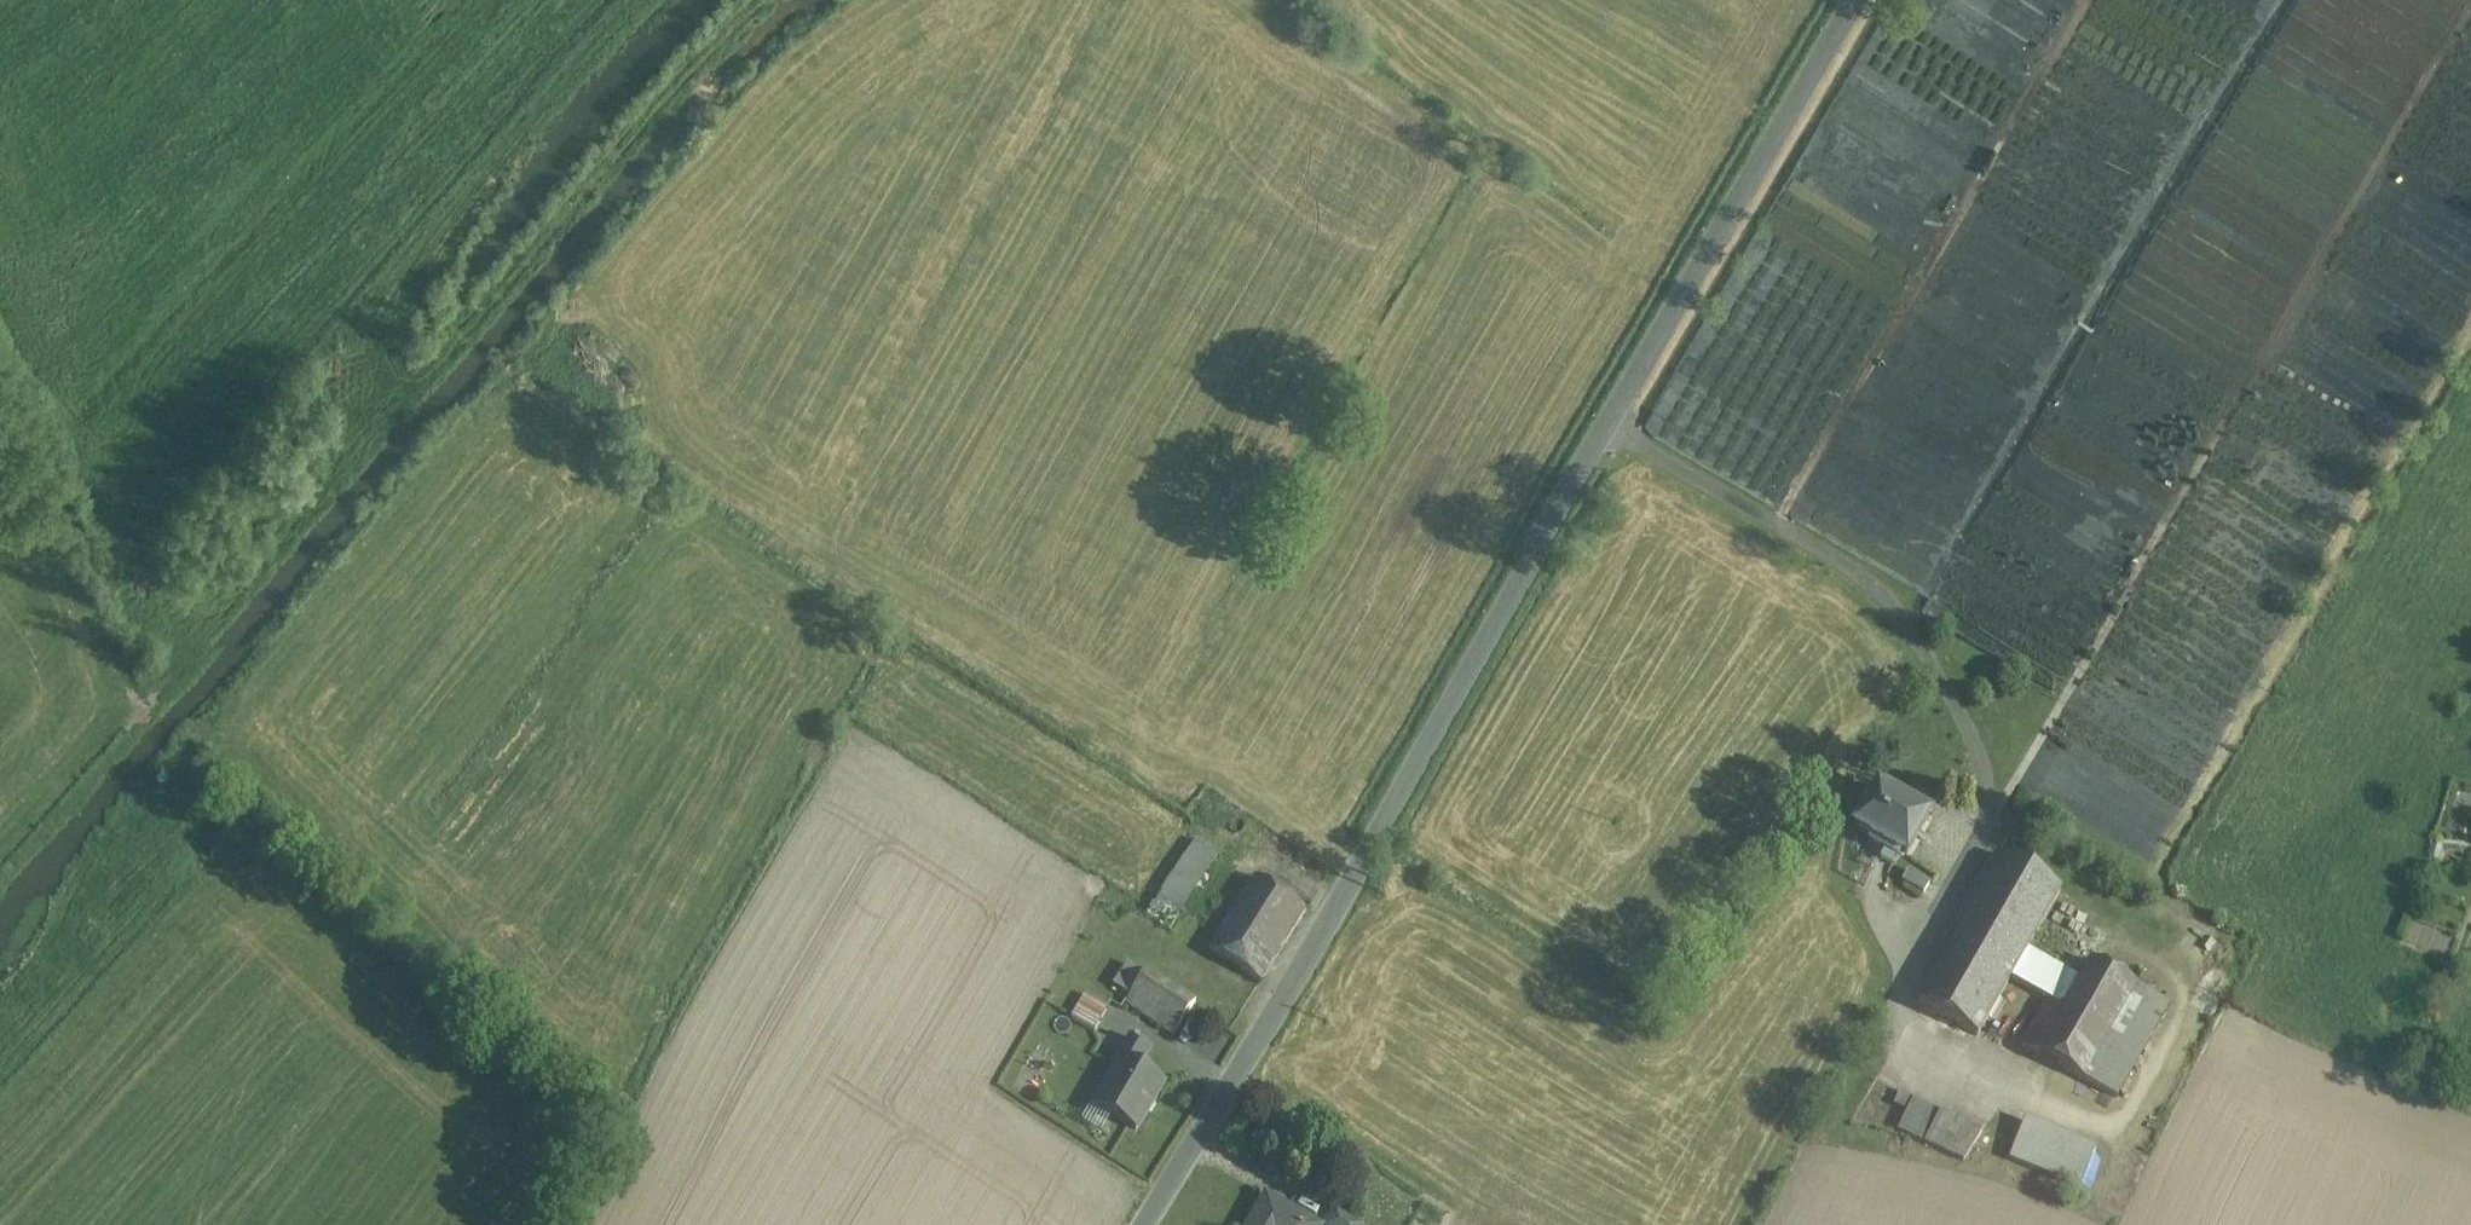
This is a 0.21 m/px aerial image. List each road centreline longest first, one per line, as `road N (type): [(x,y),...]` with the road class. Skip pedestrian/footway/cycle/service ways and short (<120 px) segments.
road 1 (unclassified): [(1877,0),(1145,1224)]

